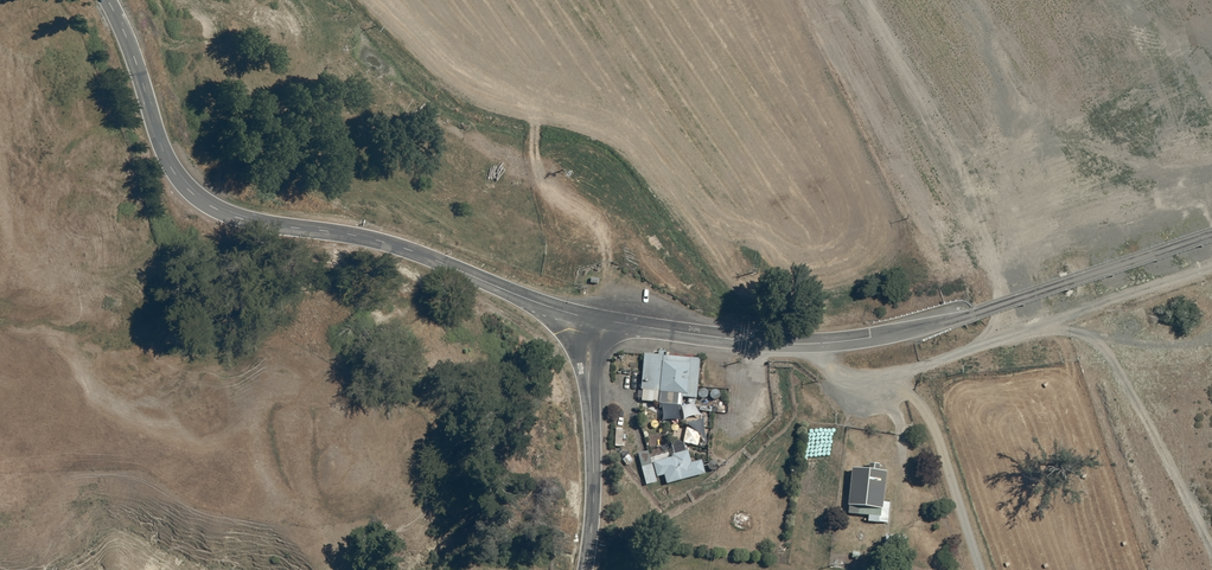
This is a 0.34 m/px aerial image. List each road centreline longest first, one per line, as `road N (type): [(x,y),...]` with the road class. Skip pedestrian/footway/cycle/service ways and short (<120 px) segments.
road 1 (tertiary): [(588,317),(356,233),(216,211),(186,190),(167,157),(105,0)]
road 2 (tertiary): [(870,337),(772,343),(588,317)]
road 3 (tertiary): [(1211,234),(969,314)]
road 4 (unclassified): [(588,317),(594,491),(582,569)]

